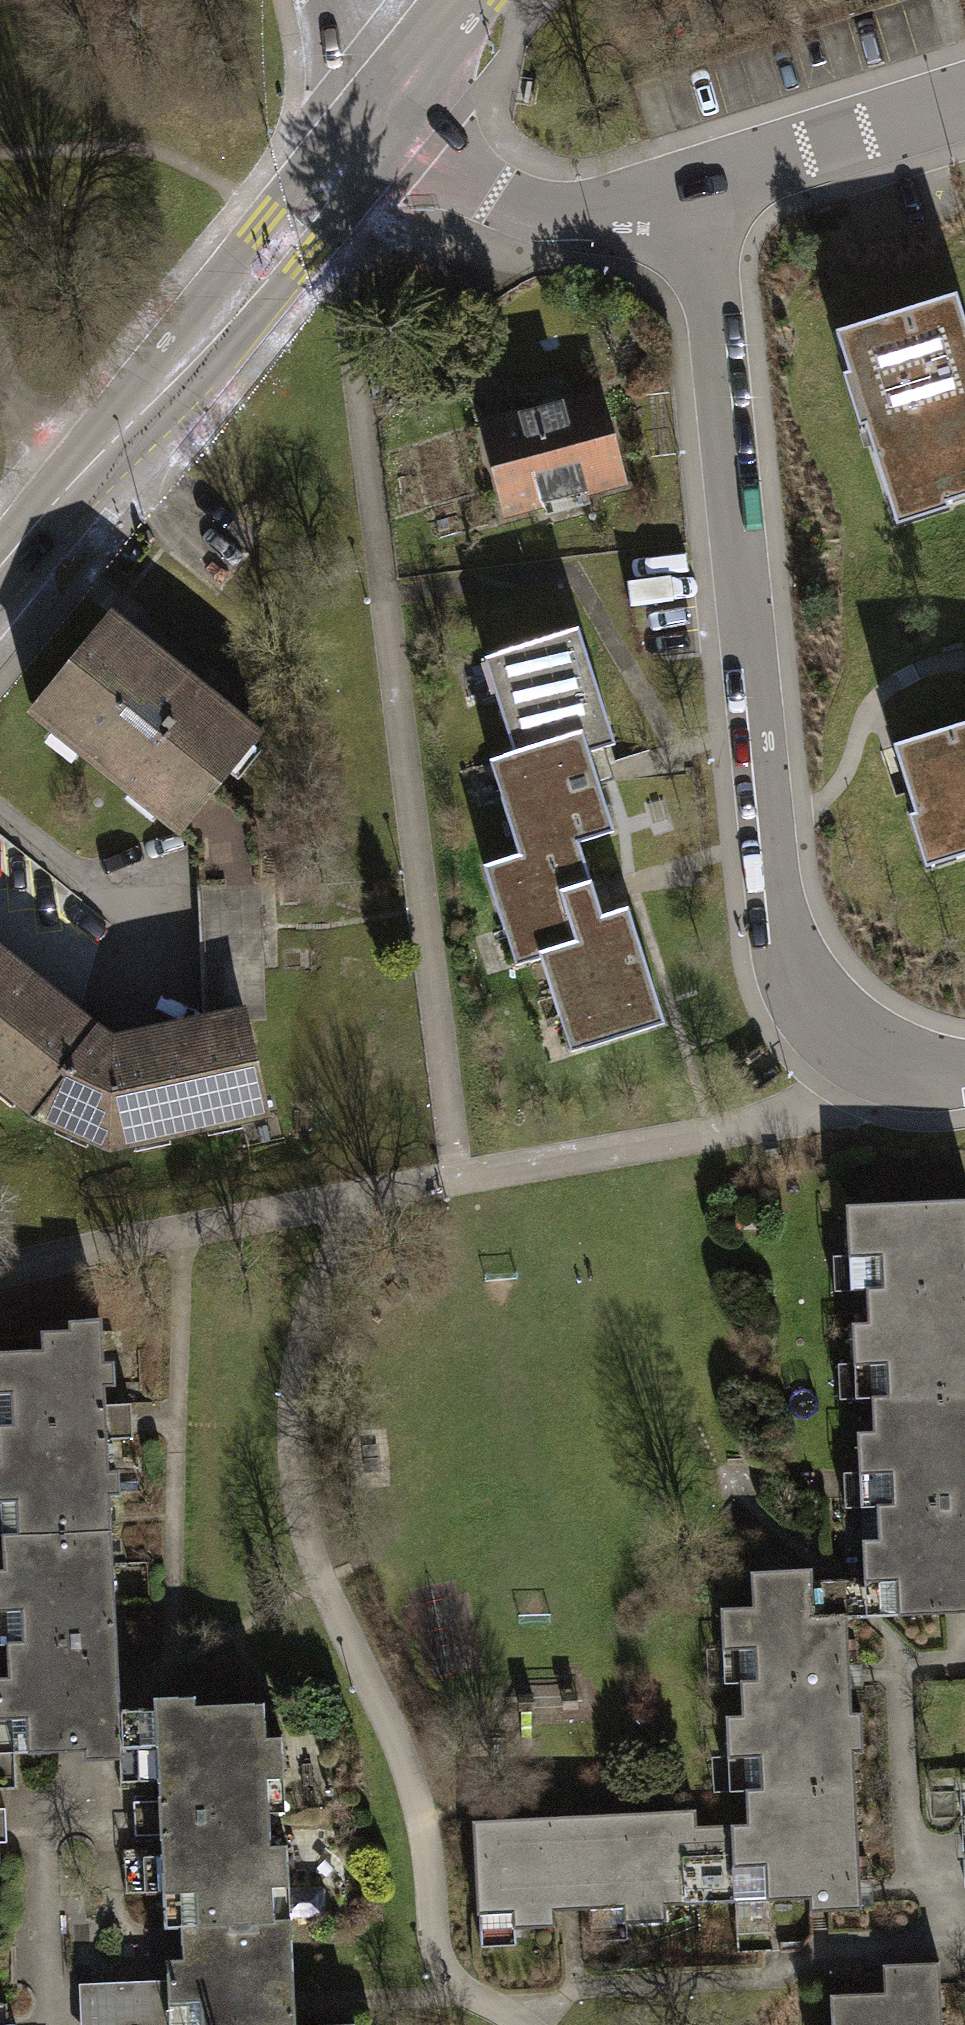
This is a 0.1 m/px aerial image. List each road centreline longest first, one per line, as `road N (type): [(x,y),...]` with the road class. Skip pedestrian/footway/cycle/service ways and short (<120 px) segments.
road 1 (residential): [(964,1080),(895,1077),(793,997),(766,917),(692,248),(666,196)]
road 2 (residential): [(386,105),(0,579)]
road 3 (residential): [(386,105),(458,189),(500,209),(575,221),(666,196)]
road 4 (residential): [(666,196),(964,101)]
road 5 (residential): [(466,0),(386,105)]
road 6 (residential): [(322,0),(386,105)]

